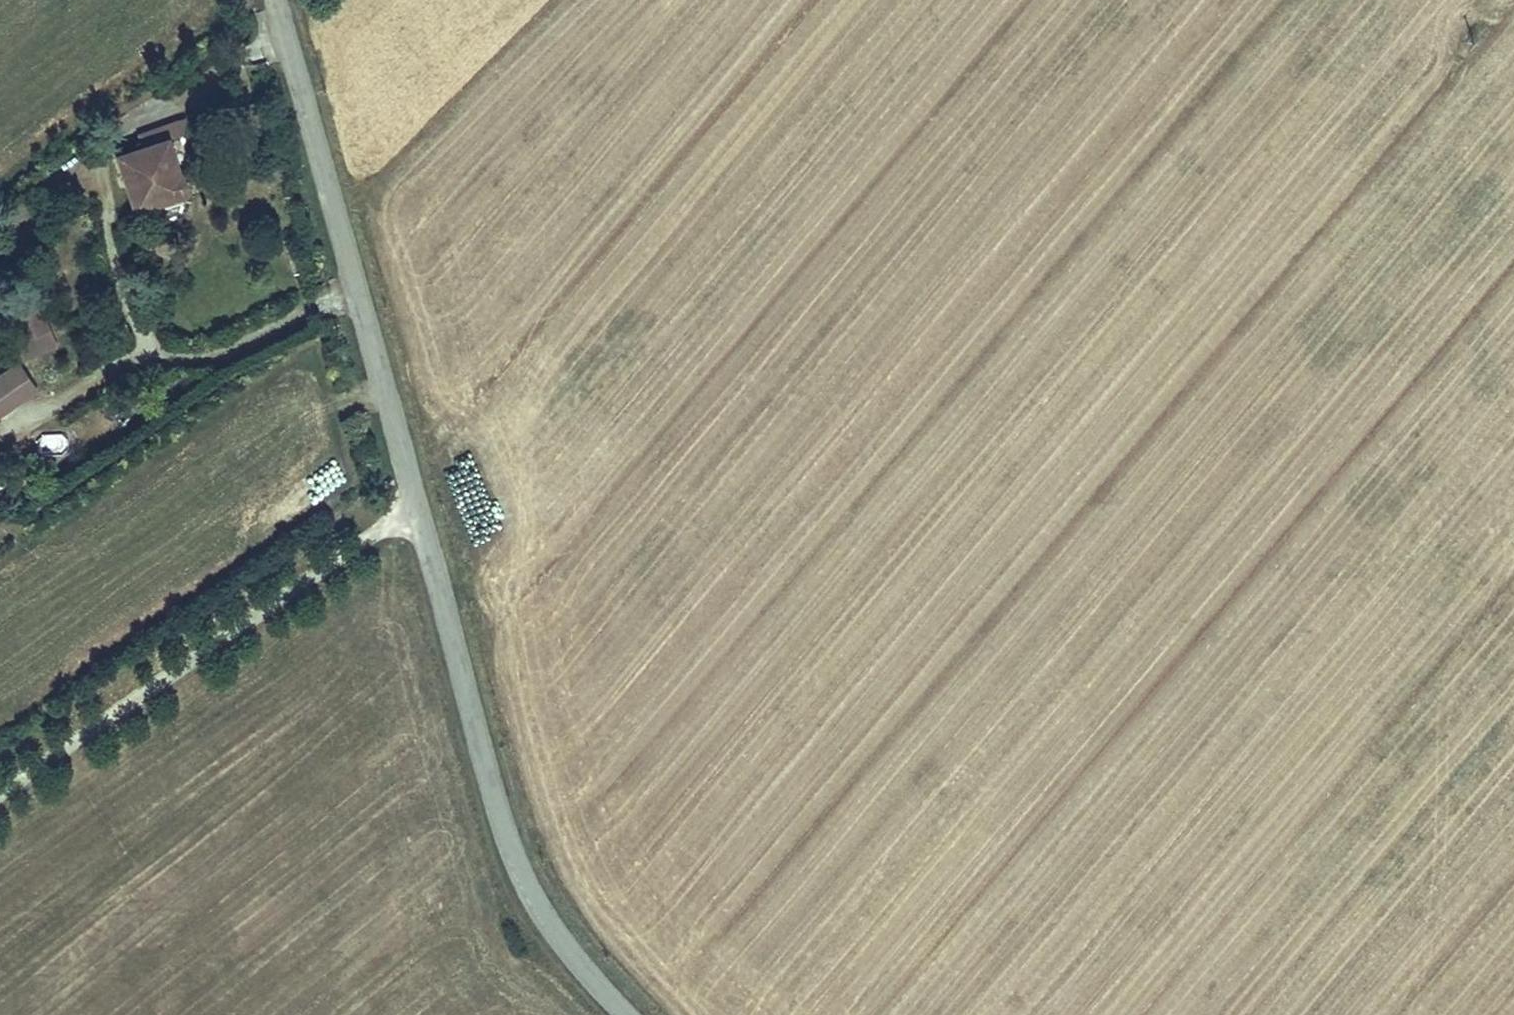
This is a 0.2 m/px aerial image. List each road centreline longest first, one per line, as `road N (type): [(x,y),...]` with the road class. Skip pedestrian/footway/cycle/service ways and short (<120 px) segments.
road 1 (residential): [(629,1014),(540,909),(486,784),(291,0)]

